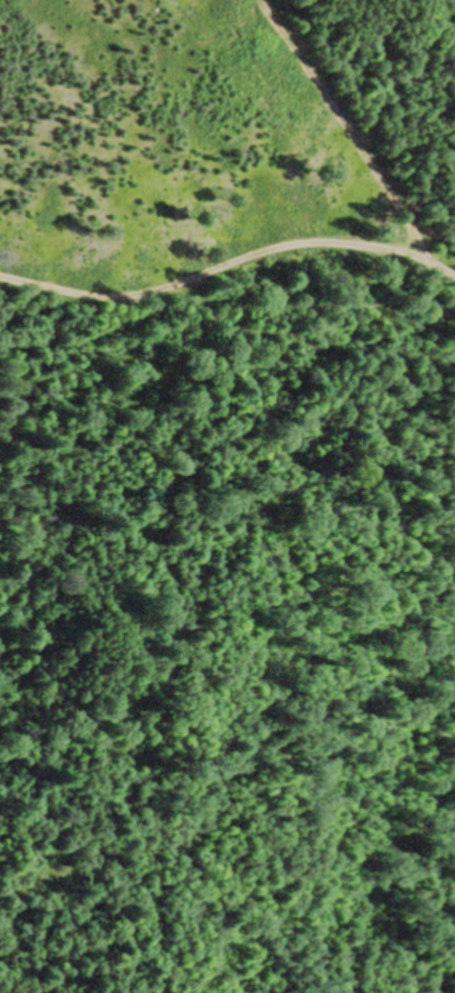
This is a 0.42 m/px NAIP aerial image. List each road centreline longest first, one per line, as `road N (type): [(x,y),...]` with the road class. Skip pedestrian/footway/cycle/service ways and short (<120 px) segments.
road 1 (track): [(454,272),(383,246),(304,241),(128,295),(0,274)]
road 2 (track): [(434,264),(259,0)]

